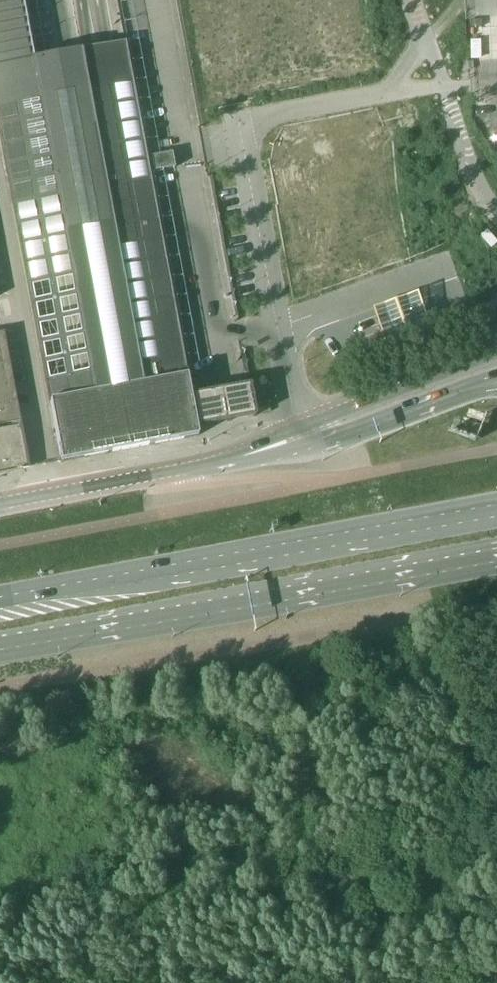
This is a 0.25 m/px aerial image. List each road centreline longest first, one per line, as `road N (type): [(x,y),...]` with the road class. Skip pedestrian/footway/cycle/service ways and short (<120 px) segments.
road 1 (unclassified): [(297,441),(235,121),(434,82),(412,0)]
road 2 (primary): [(0,645),(496,555)]
road 3 (primary): [(496,512),(0,597)]
road 4 (unclassified): [(496,355),(347,412),(297,441)]
road 5 (unclassified): [(297,441),(356,434),(496,386)]
road 6 (unclassified): [(0,504),(157,475)]
road 7 (unclassified): [(297,441),(157,475)]

